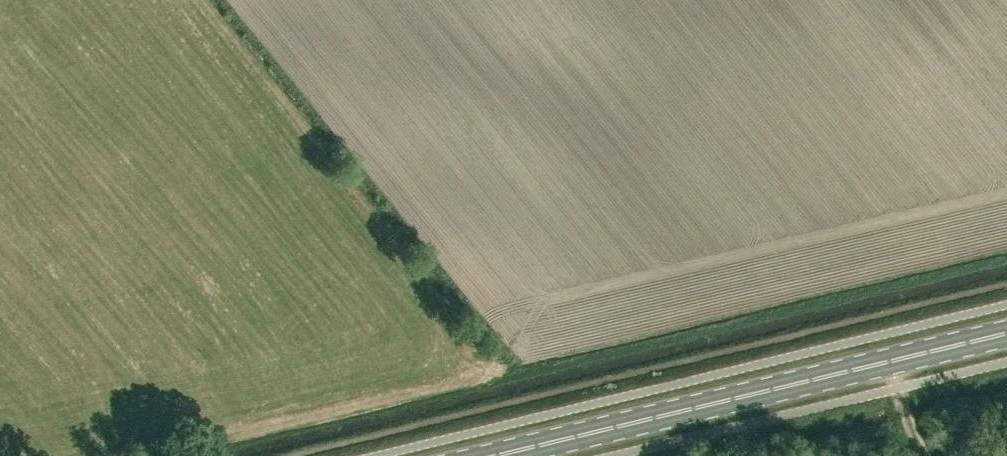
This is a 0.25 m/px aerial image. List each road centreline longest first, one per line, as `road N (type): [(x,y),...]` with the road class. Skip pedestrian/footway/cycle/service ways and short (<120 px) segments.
road 1 (primary): [(522,455),(1006,341)]

